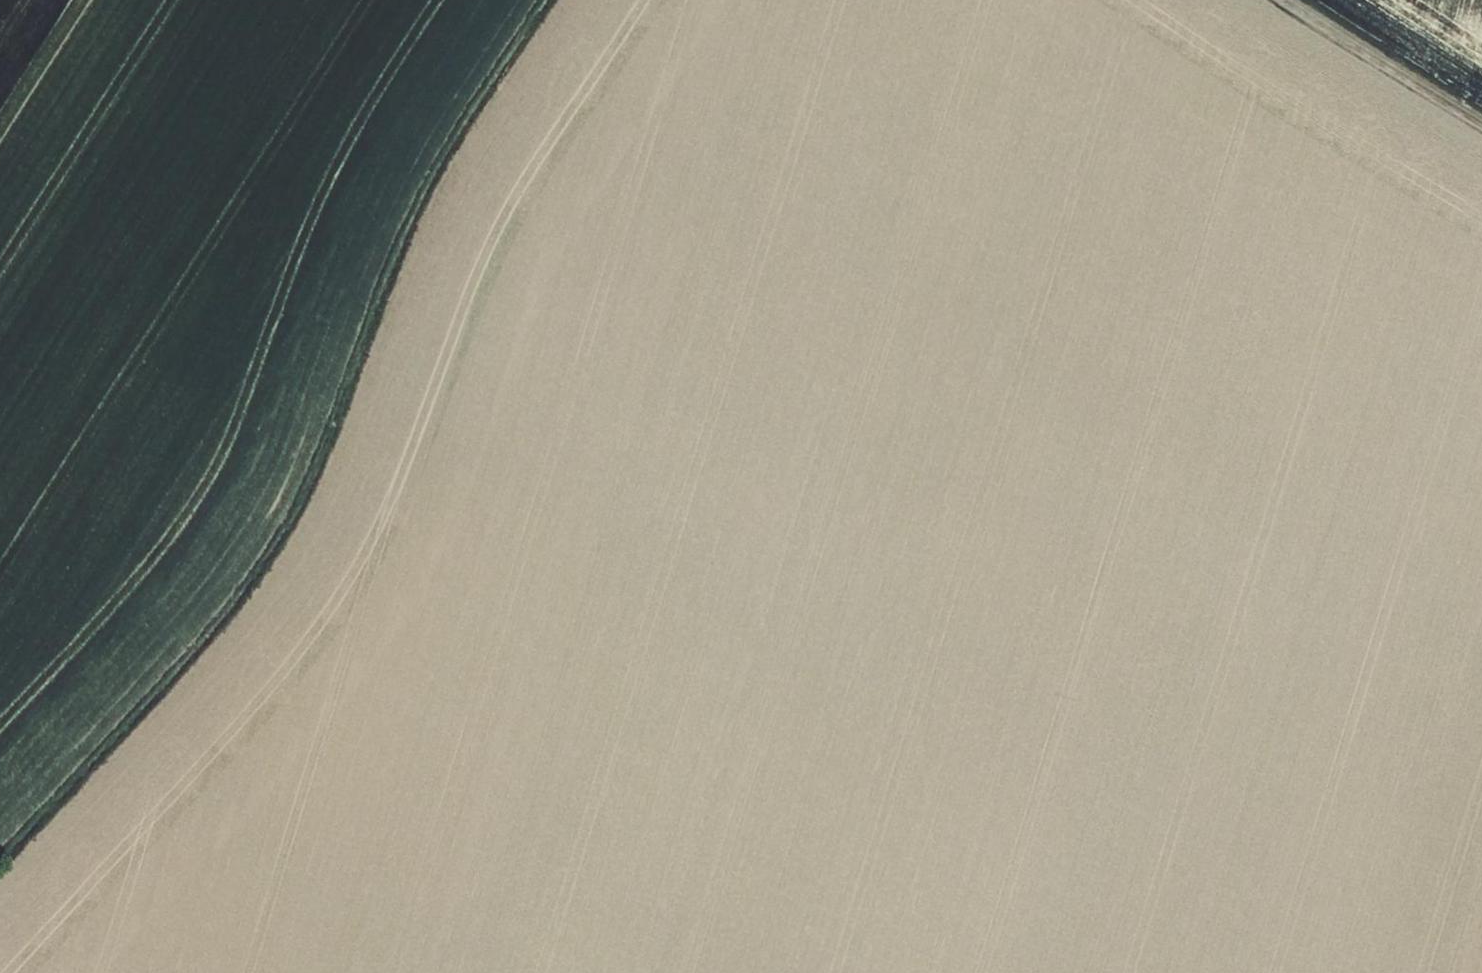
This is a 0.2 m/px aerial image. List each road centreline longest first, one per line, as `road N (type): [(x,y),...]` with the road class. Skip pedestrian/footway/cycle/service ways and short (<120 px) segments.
road 1 (track): [(1289,0),(1481,123)]

